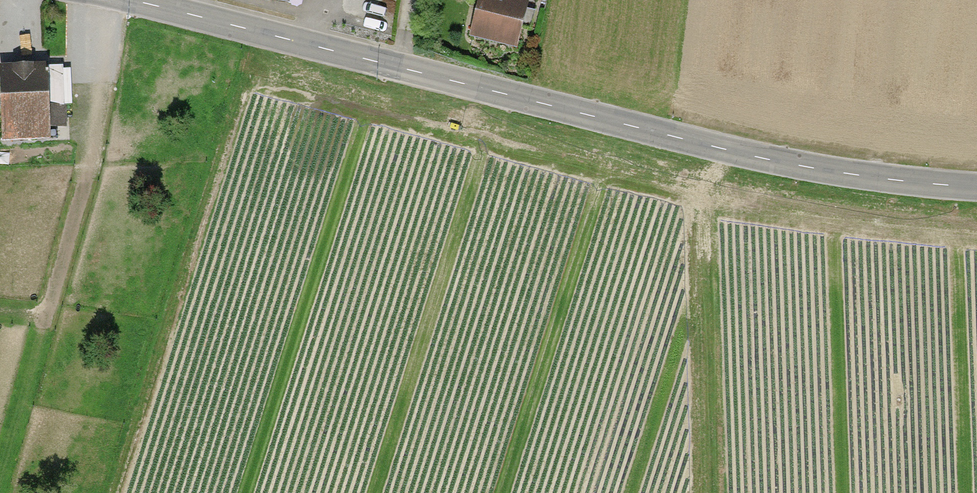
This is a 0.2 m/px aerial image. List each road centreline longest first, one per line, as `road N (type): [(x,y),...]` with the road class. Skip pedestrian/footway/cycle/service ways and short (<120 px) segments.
road 1 (tertiary): [(141,0),(715,149),(888,184),(976,187)]
road 2 (track): [(101,0),(106,100),(0,473)]
road 3 (track): [(720,492),(715,149)]

